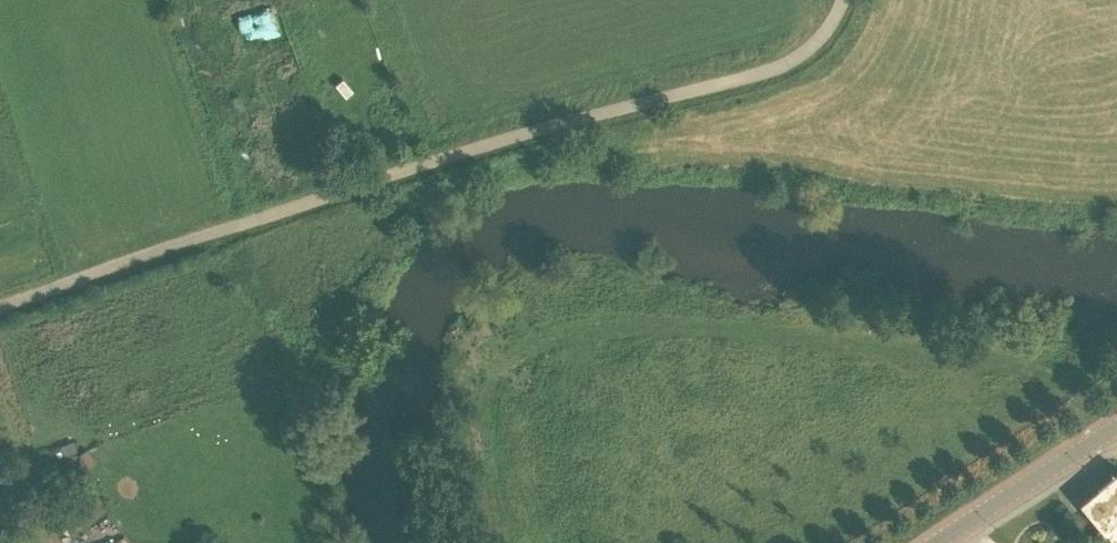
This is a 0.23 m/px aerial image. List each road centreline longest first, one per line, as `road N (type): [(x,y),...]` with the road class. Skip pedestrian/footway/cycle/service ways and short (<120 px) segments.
road 1 (unclassified): [(0,310),(449,150),(746,83),(836,23),(846,0)]
road 2 (tertiary): [(939,542),(1116,427)]

